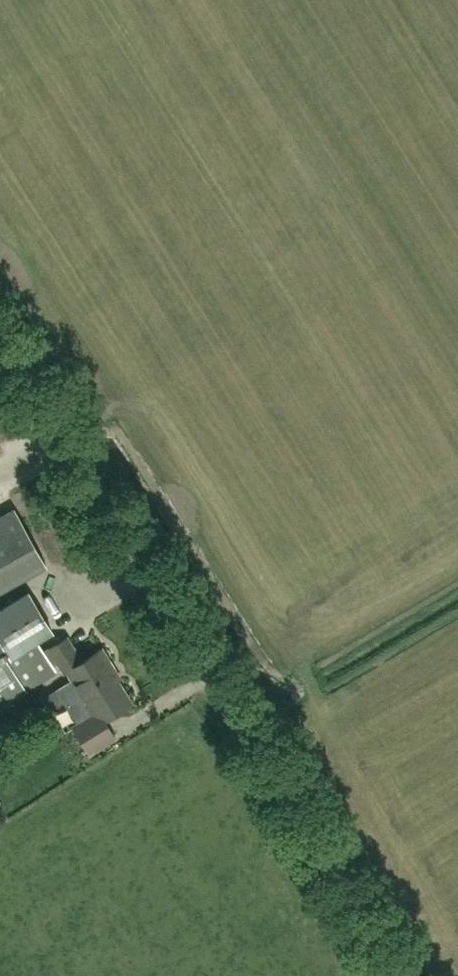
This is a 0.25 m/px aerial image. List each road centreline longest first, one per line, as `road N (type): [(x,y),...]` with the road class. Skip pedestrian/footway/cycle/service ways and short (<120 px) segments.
road 1 (tertiary): [(398,975),(0,335)]

